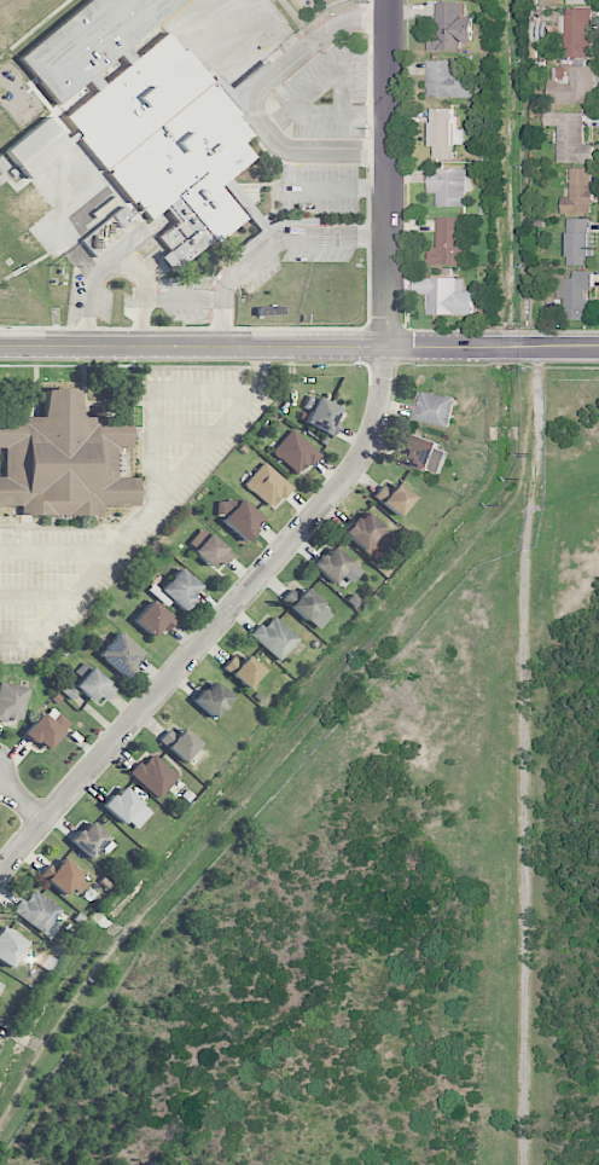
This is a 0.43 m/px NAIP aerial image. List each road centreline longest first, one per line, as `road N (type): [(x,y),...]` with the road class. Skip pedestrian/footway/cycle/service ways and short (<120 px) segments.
road 1 (residential): [(393,0),(384,389),(373,434),(351,471),(0,877)]
road 2 (tertiary): [(598,348),(0,349)]

